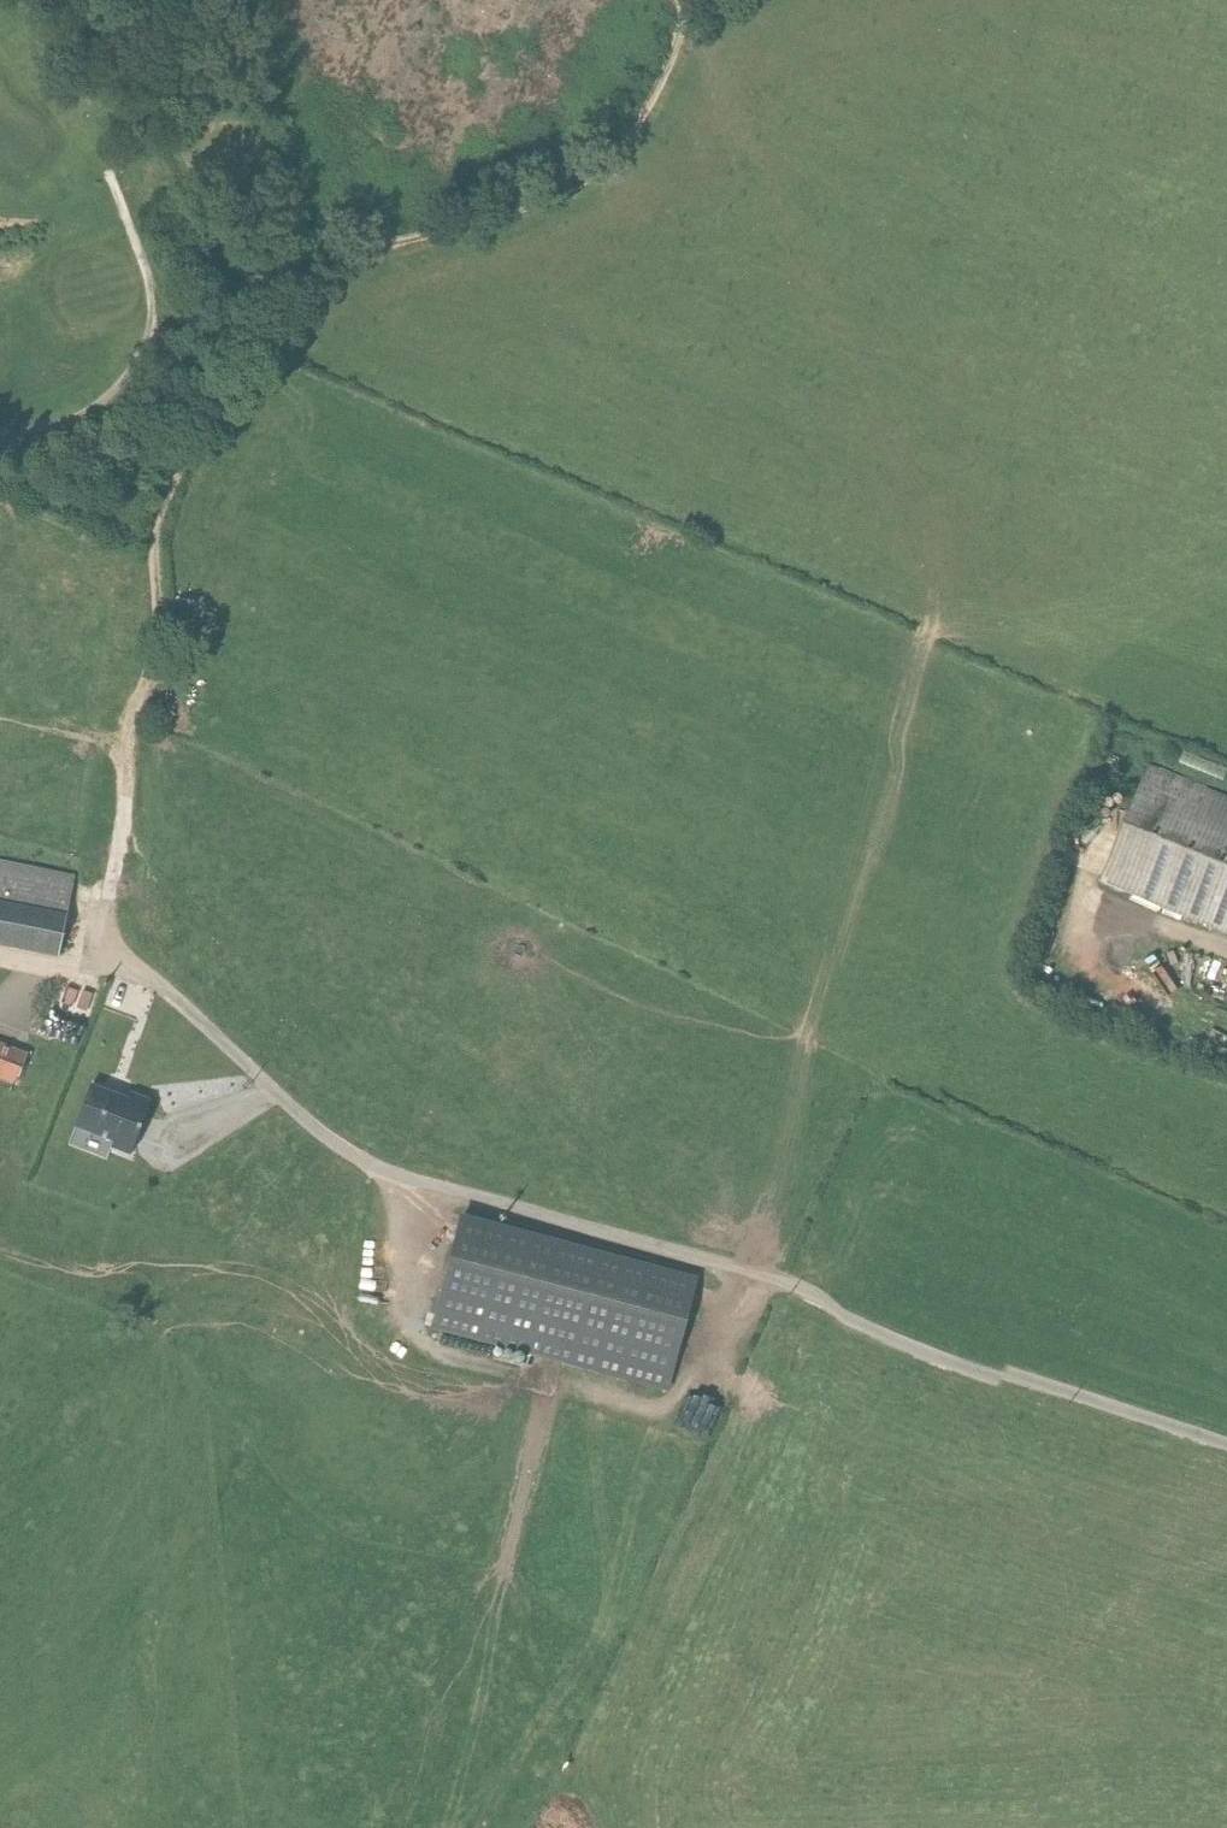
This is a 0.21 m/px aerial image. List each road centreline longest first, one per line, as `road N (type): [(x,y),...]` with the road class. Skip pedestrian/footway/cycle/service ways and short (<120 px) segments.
road 1 (unclassified): [(1226,1435),(792,1279),(361,1154),(121,953),(111,900)]
road 2 (track): [(241,302),(289,274),(501,222),(601,178),(661,83),(682,0)]
road 3 (track): [(114,858),(133,708),(153,657),(157,526),(230,371),(241,302)]
road 4 (track): [(0,438),(54,431),(87,415),(128,376),(143,349),(153,304),(106,173)]
road 5 (track): [(241,302),(193,192),(64,0)]
road 6 (track): [(1226,944),(1087,889)]

